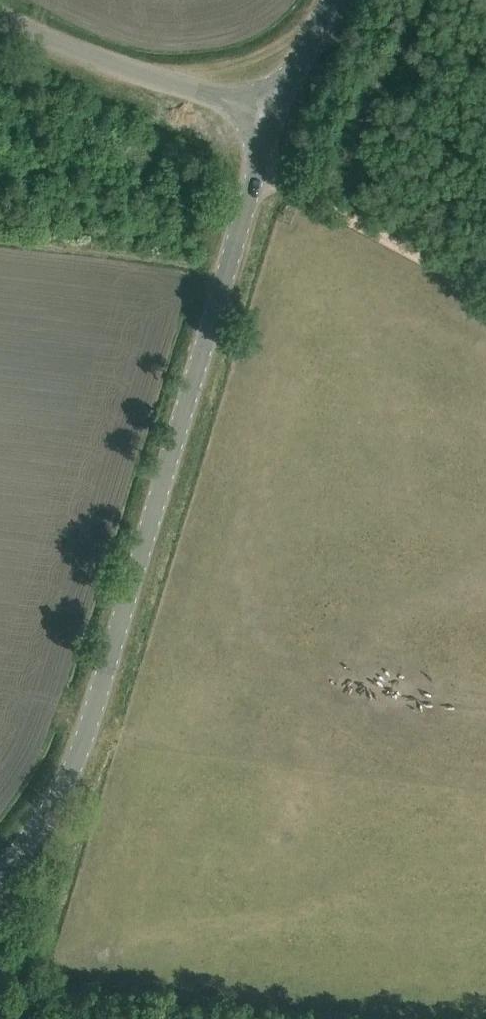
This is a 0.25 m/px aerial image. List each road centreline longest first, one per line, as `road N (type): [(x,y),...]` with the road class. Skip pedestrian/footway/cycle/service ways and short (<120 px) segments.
road 1 (unclassified): [(0,874),(65,797),(95,730),(276,111)]
road 2 (unclassified): [(276,111),(75,51),(0,16)]
road 3 (track): [(485,293),(256,169)]
road 4 (unclassified): [(276,111),(333,0)]

